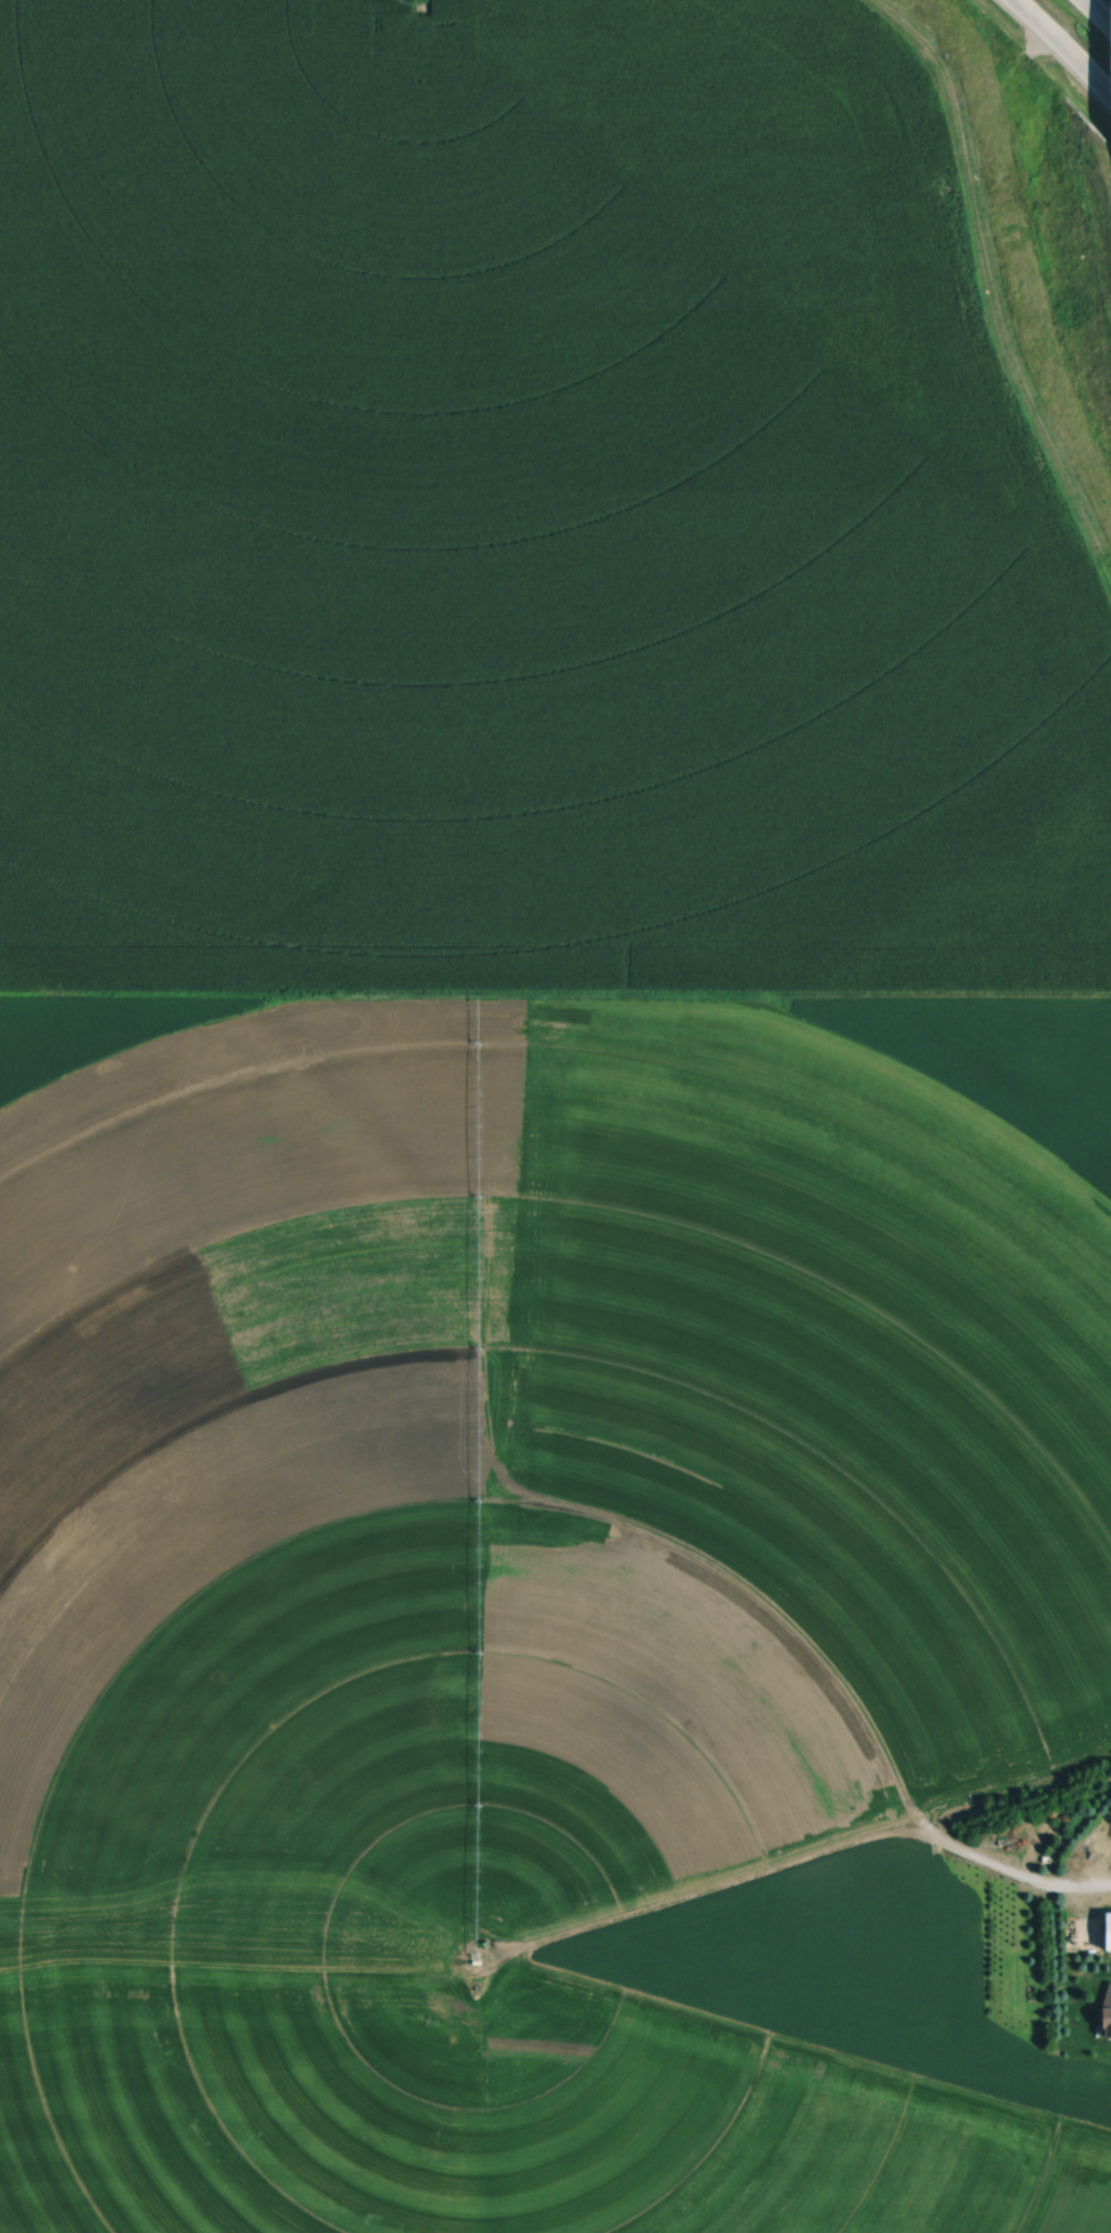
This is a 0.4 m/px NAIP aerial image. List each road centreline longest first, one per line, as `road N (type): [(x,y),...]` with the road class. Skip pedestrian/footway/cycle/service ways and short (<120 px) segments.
road 1 (trunk): [(1012,0),(1110,94)]

